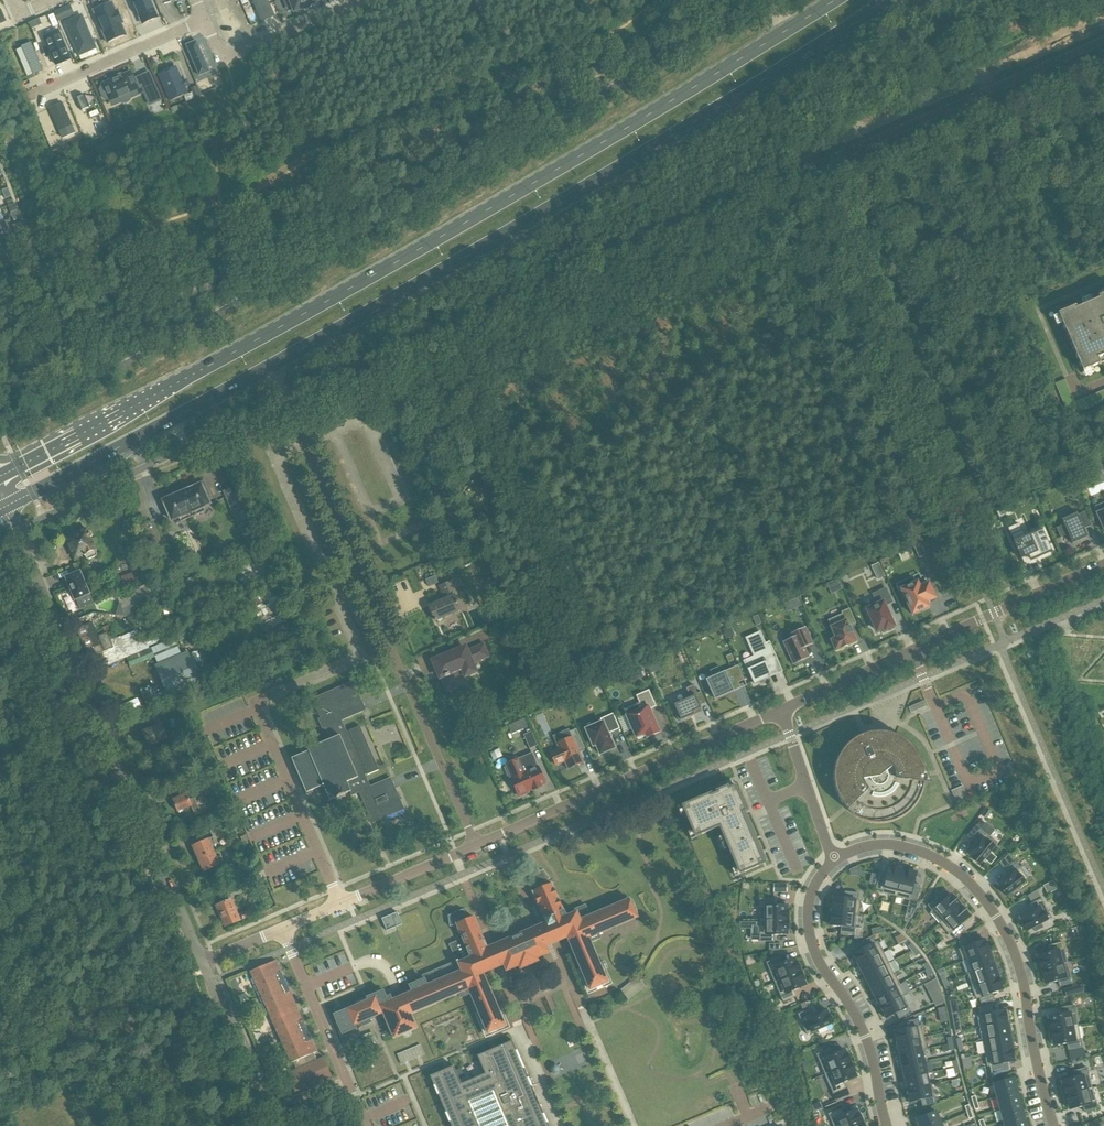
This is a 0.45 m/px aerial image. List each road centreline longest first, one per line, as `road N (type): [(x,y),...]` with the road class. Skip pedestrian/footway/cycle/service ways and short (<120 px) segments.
road 1 (primary): [(834,0),(455,228),(0,476)]
road 2 (primary): [(272,365),(580,191),(892,0)]
road 3 (residential): [(476,845),(272,365)]
road 4 (residential): [(204,962),(5,507)]
road 5 (residential): [(834,859),(891,845),(946,864),(976,890),(1019,967),(1054,1125)]
road 6 (residential): [(1103,565),(782,712)]
road 7 (unknown): [(1103,24),(796,157)]
road 8 (residential): [(782,712),(476,845)]
road 9 (primary): [(5,507),(272,365)]
road 10 (residential): [(887,1125),(863,1033),(809,931),(812,888),(834,859)]
road 11 (residential): [(340,905),(255,701)]
road 12 (residential): [(366,1125),(283,929)]
road 13 (residential): [(28,97),(204,20)]
road 14 (residential): [(204,20),(228,56),(363,0)]
road 15 (residential): [(275,1125),(204,962)]
road 16 (residential): [(782,712),(834,859)]
road 17 (residential): [(476,845),(340,905)]

